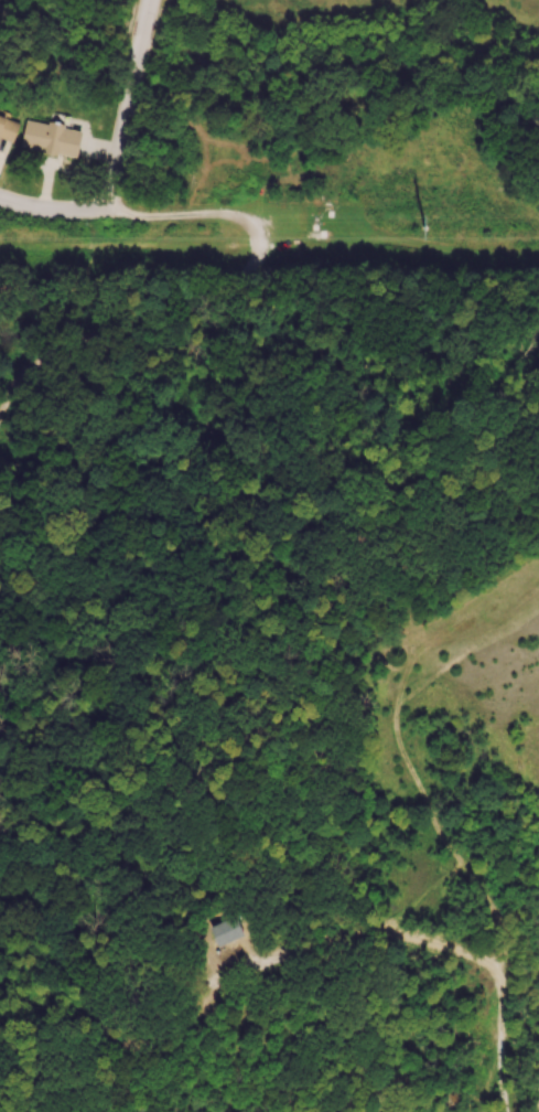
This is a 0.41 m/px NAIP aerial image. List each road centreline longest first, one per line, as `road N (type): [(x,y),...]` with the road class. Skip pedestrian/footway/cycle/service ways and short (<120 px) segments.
road 1 (residential): [(103,206),(150,0)]

